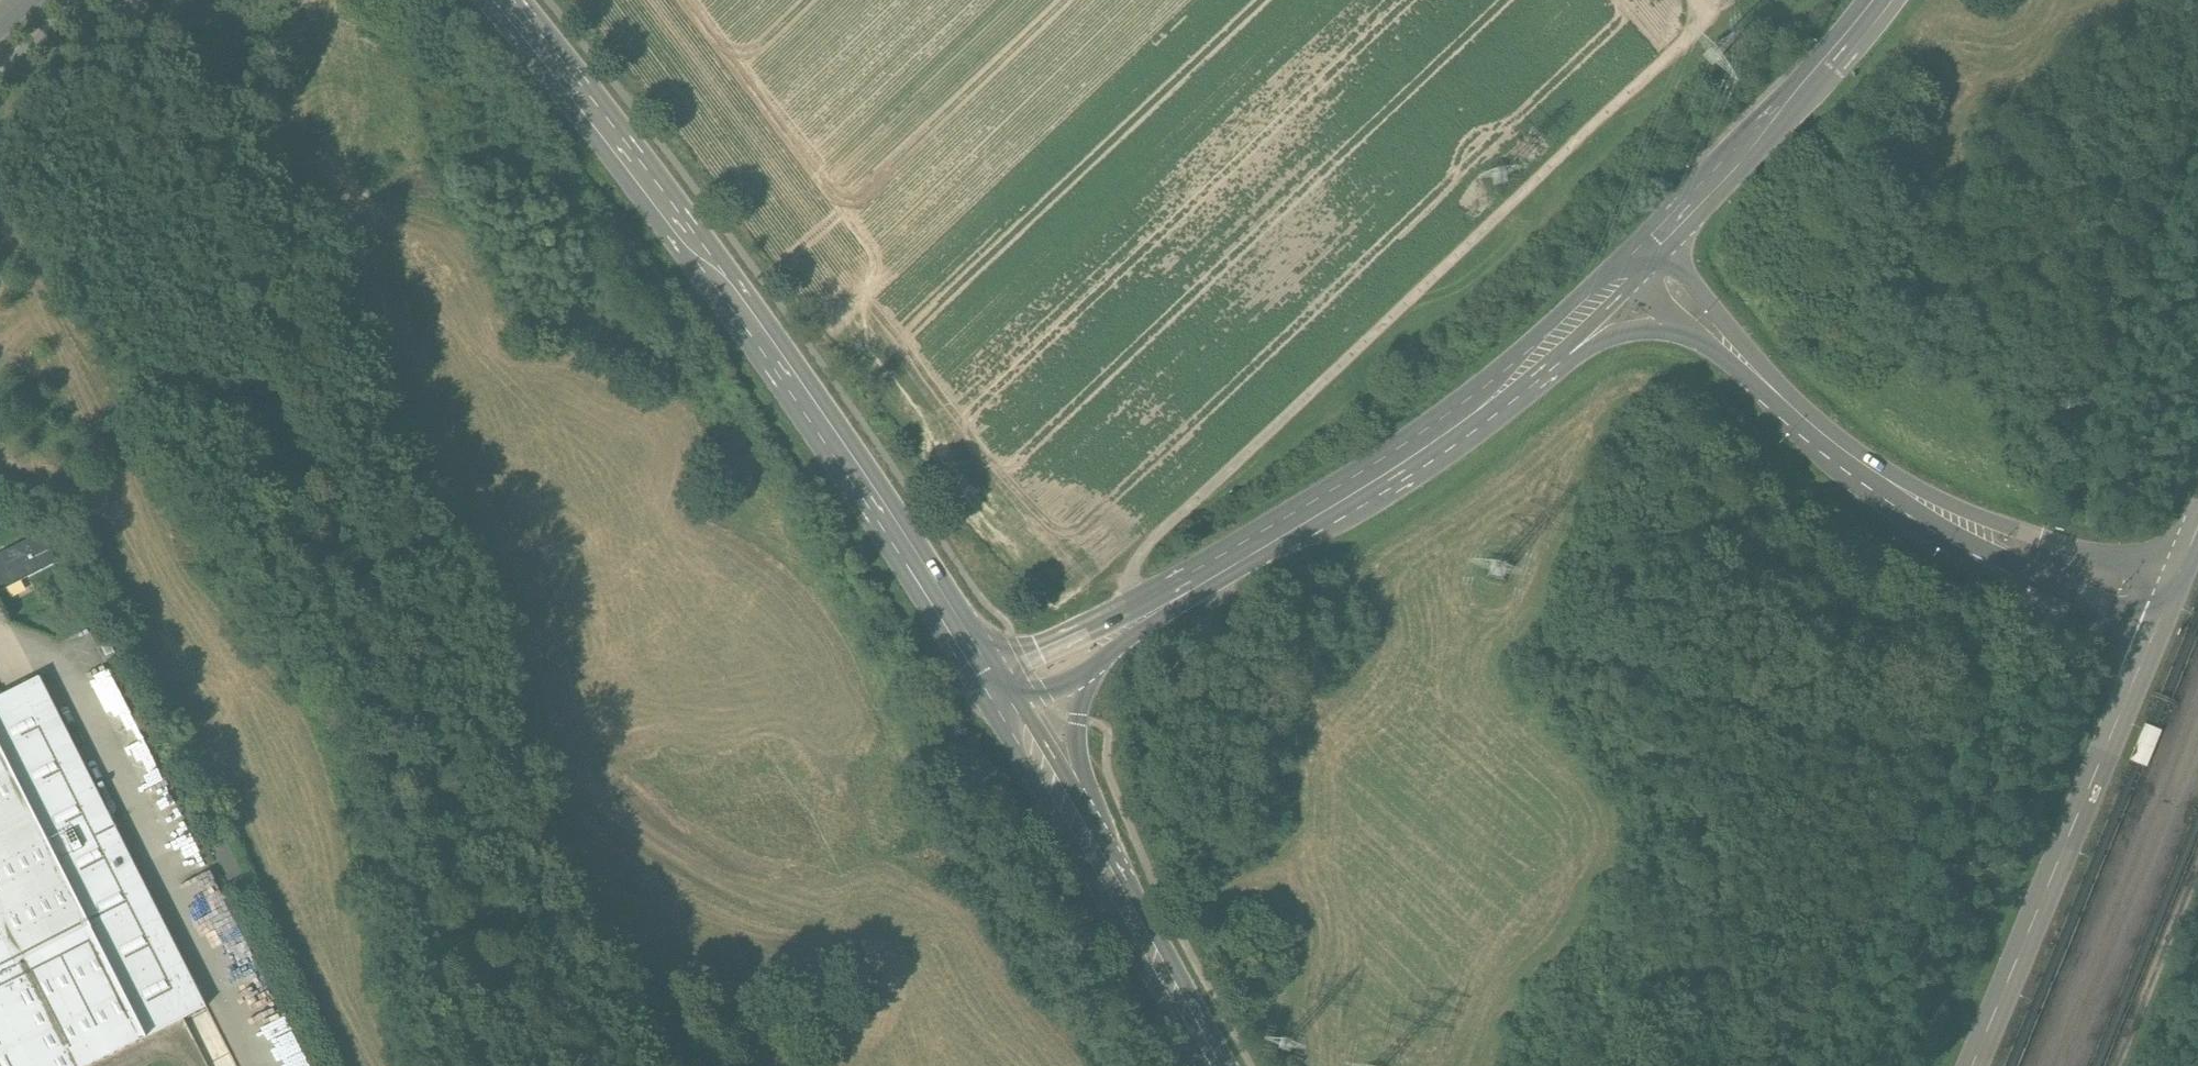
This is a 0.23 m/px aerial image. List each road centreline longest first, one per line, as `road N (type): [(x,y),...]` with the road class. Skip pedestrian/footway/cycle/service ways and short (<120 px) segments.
road 1 (secondary): [(502,0),(709,261),(996,693),(1088,854)]
road 2 (track): [(1695,0),(1711,20),(1134,560),(1136,619)]
road 3 (track): [(540,1065),(489,982),(391,770),(236,388),(146,422)]
road 4 (secondary): [(1088,854),(1219,1065)]
road 5 (track): [(0,228),(41,278),(95,380),(146,422)]
road 6 (secondary): [(1088,854),(1081,722),(1104,637)]

